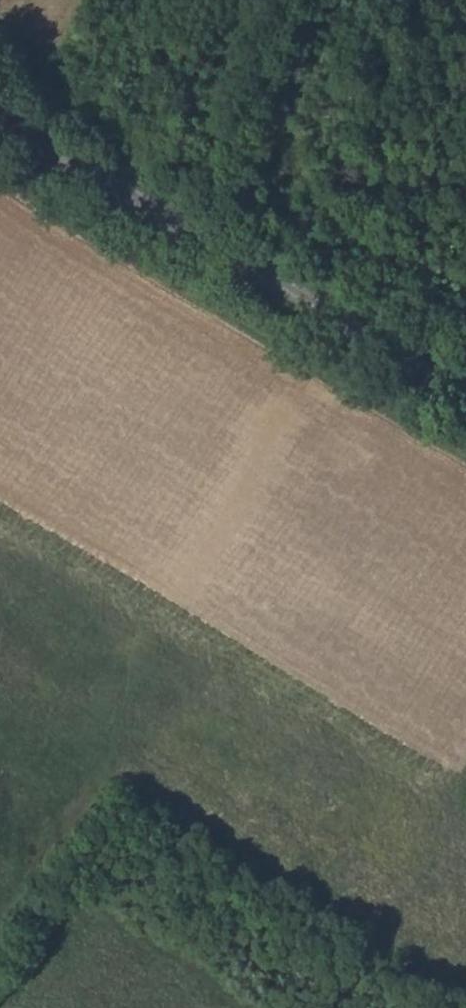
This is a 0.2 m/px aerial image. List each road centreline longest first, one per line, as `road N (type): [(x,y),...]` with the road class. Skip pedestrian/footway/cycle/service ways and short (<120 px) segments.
road 1 (residential): [(465,396),(0,129)]

